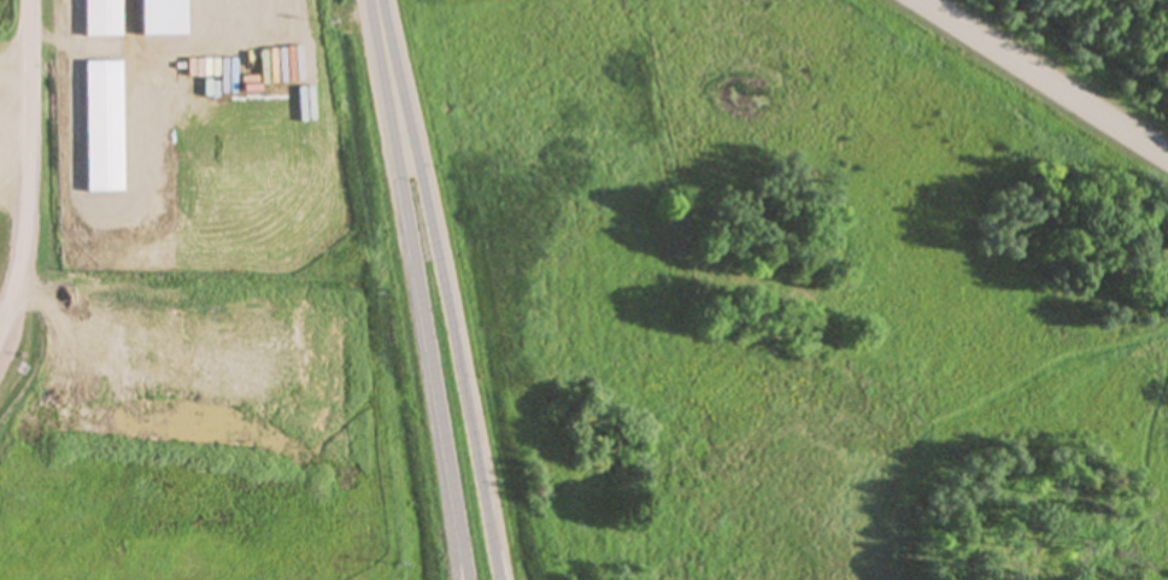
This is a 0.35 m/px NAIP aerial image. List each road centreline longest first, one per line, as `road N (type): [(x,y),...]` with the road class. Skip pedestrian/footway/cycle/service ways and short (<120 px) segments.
road 1 (tertiary): [(500,579),(409,105),(375,0)]
road 2 (tertiary): [(375,0),(467,579)]
road 3 (residential): [(1167,157),(921,0)]

